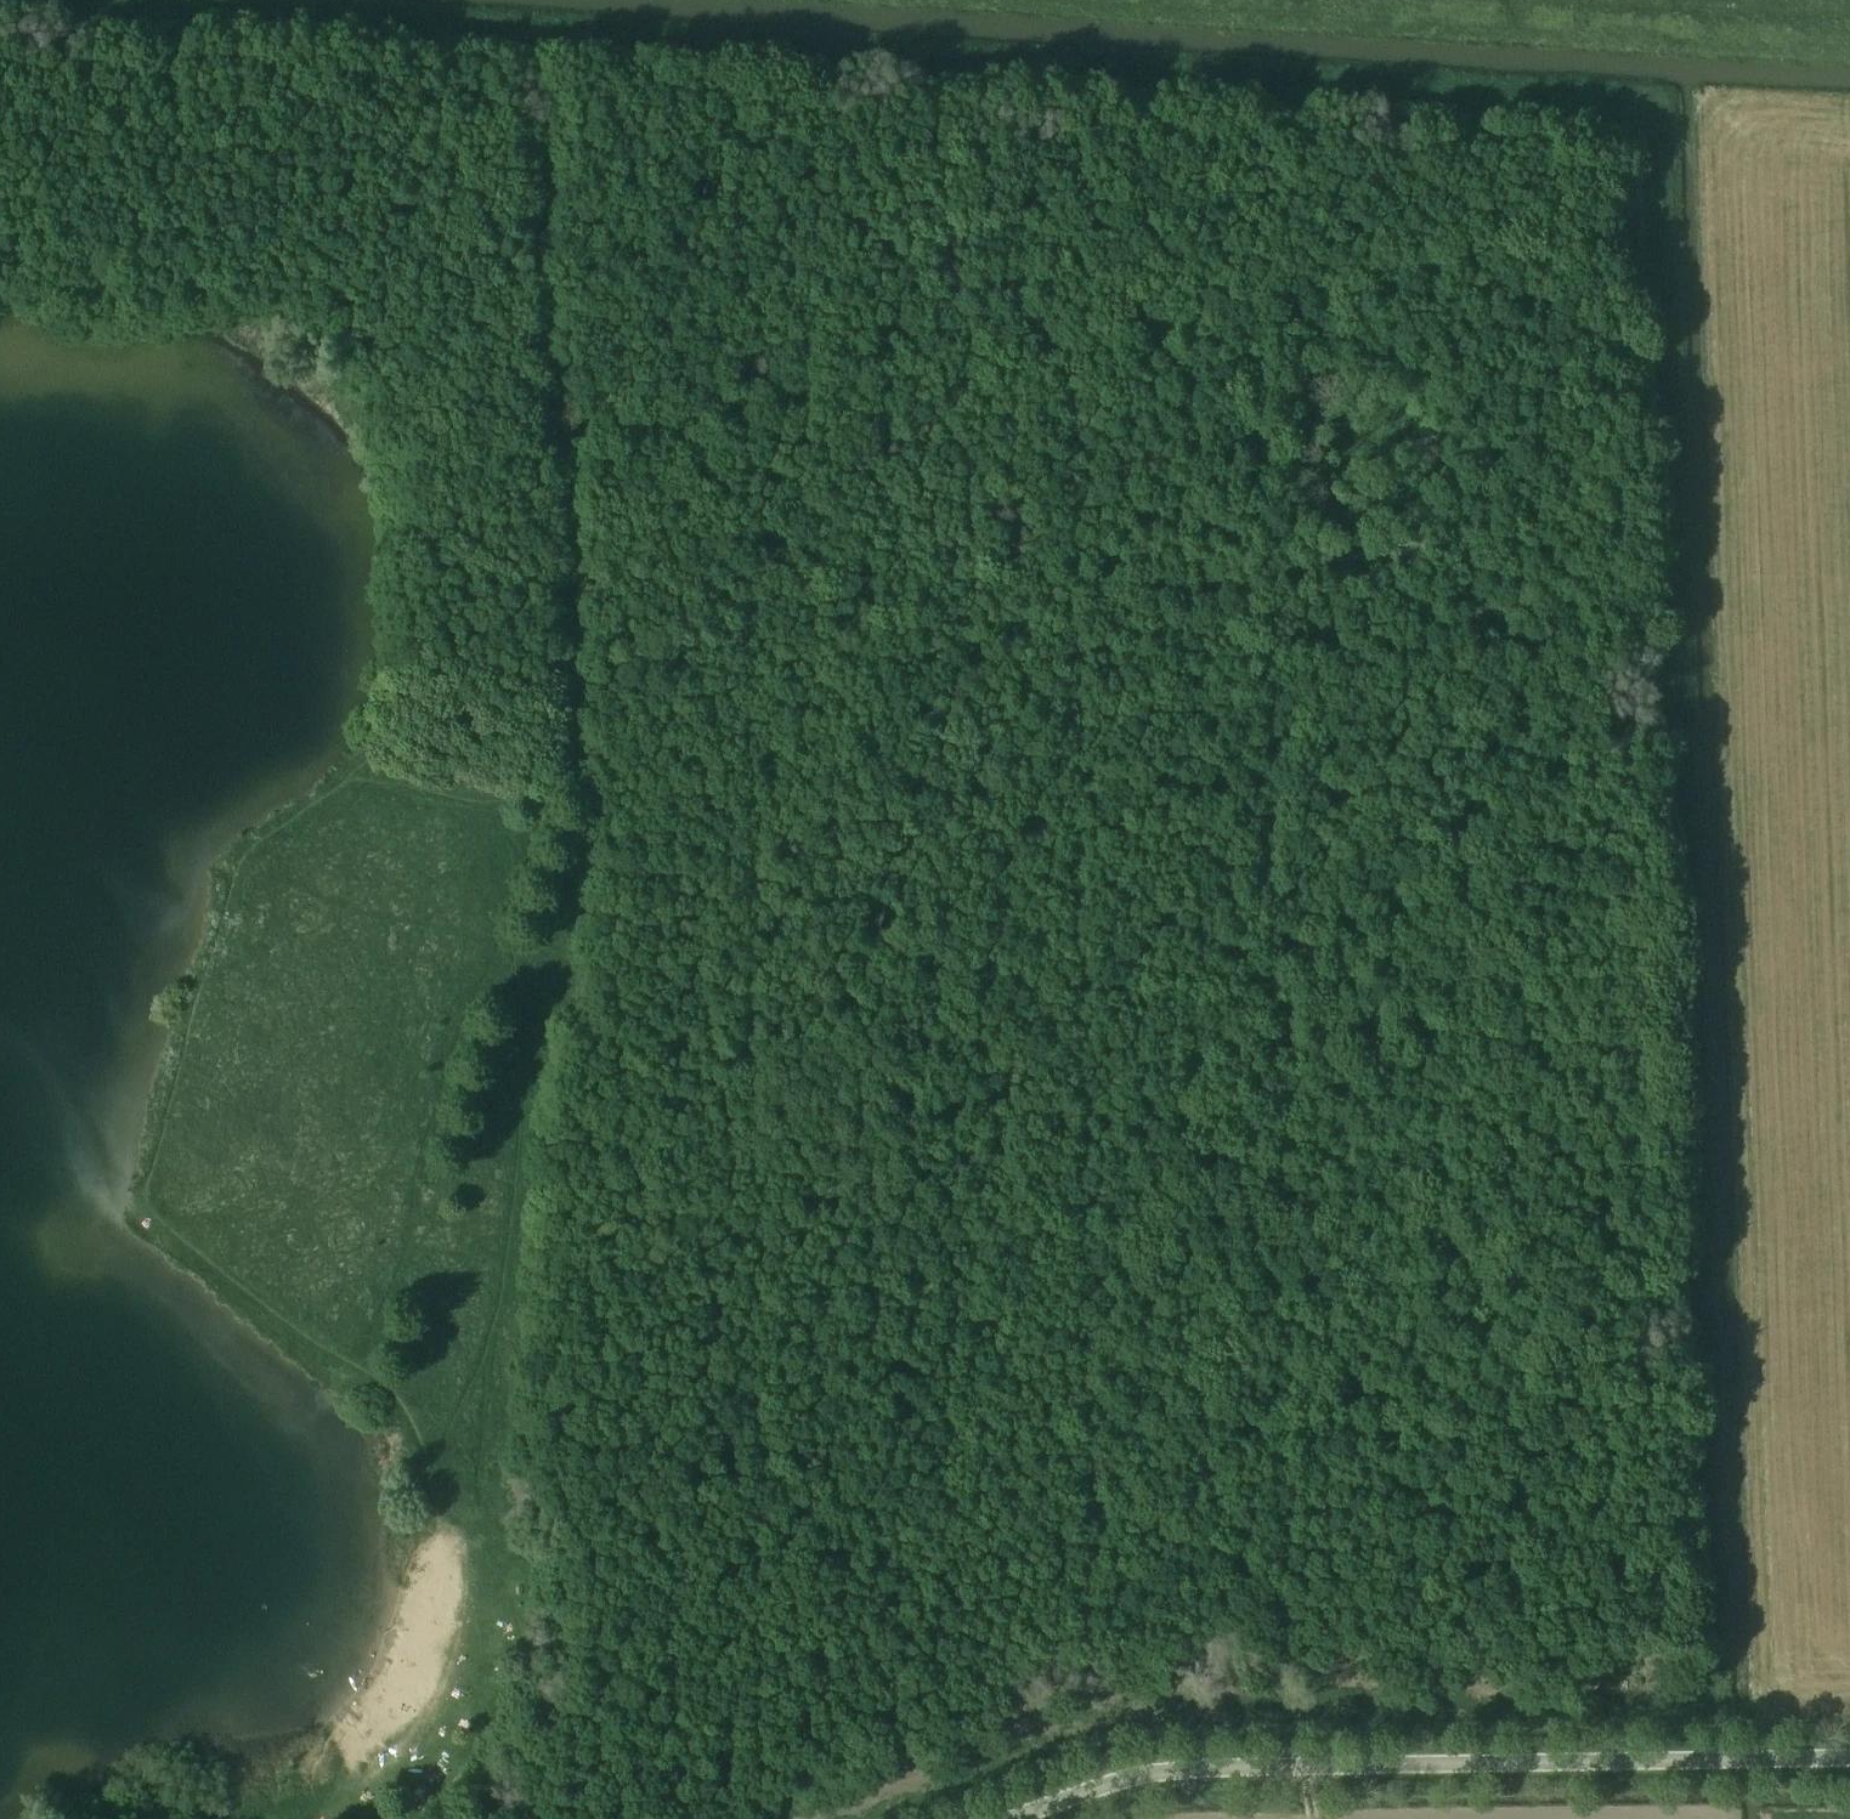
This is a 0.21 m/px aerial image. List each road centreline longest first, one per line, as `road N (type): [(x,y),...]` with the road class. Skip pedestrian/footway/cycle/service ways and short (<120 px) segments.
road 1 (unclassified): [(1025,1818),(1142,1777),(1203,1769),(1849,1760)]

